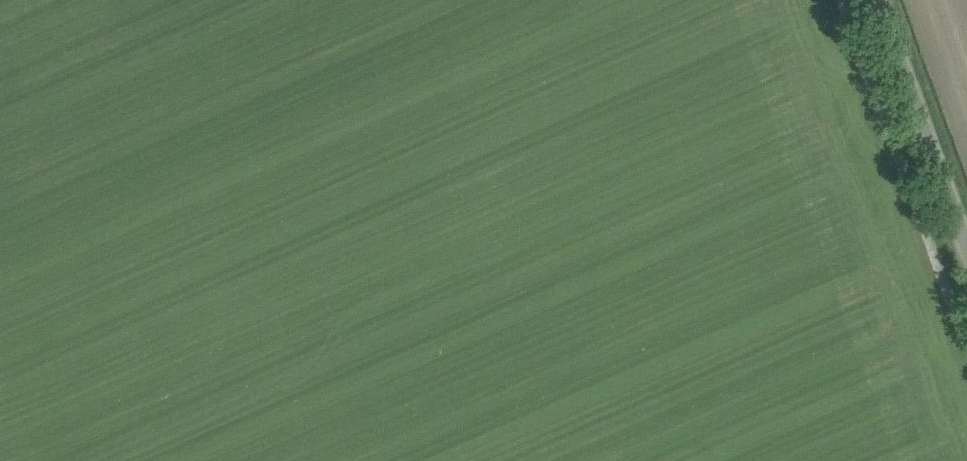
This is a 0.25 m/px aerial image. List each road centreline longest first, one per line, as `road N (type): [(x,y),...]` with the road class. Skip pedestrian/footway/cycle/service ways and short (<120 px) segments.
road 1 (unclassified): [(966,252),(876,0)]

